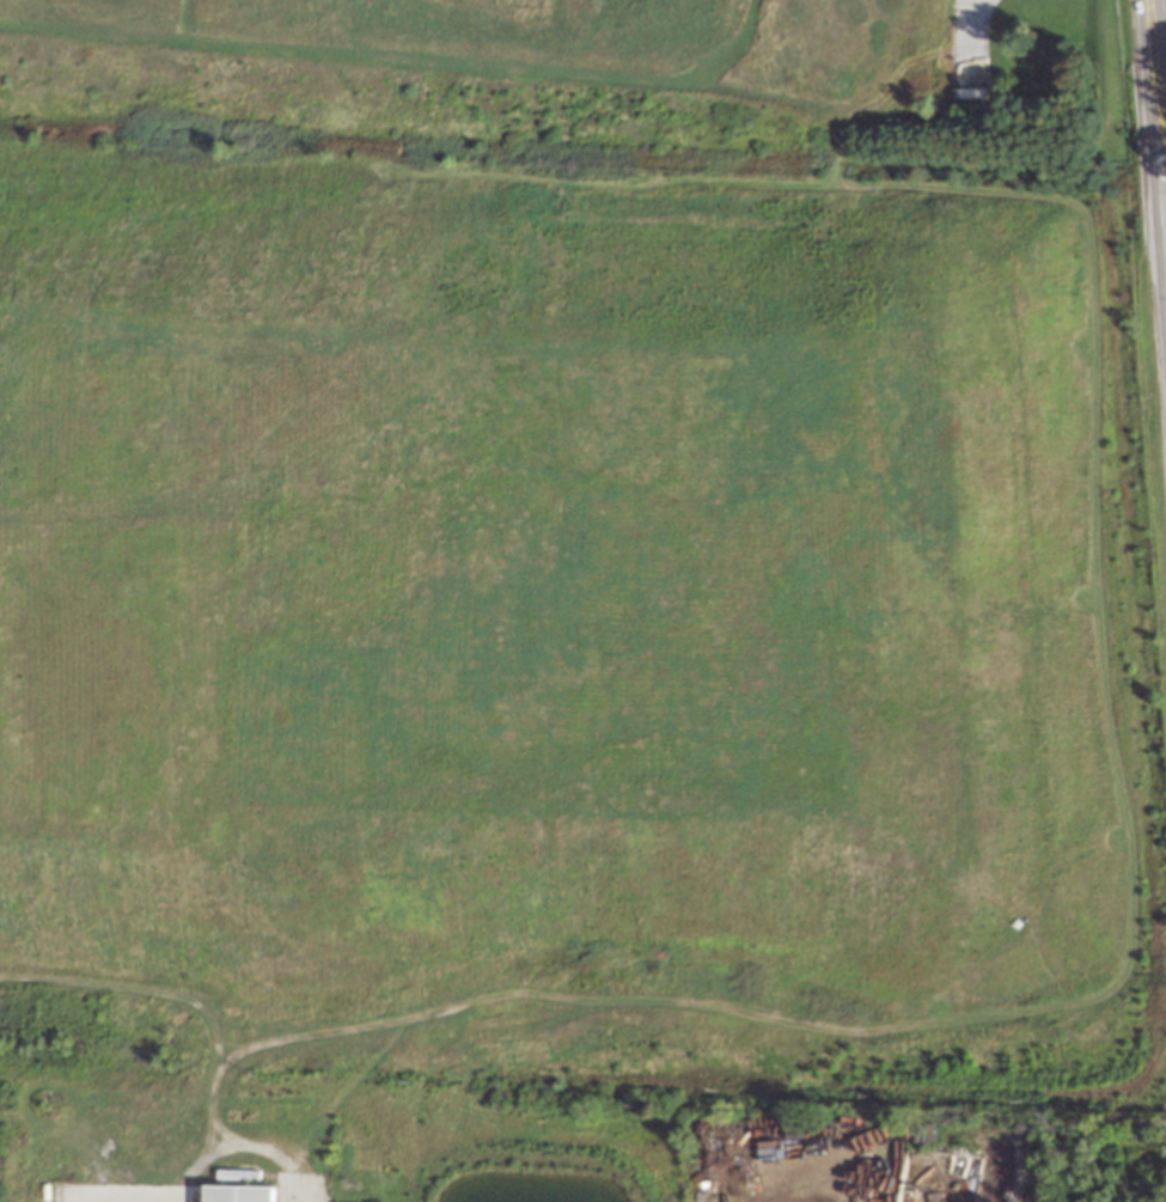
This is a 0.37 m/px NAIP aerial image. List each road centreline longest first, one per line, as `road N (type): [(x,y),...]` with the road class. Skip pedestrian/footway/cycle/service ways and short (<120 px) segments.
road 1 (primary): [(1151,0),(1165,198)]

